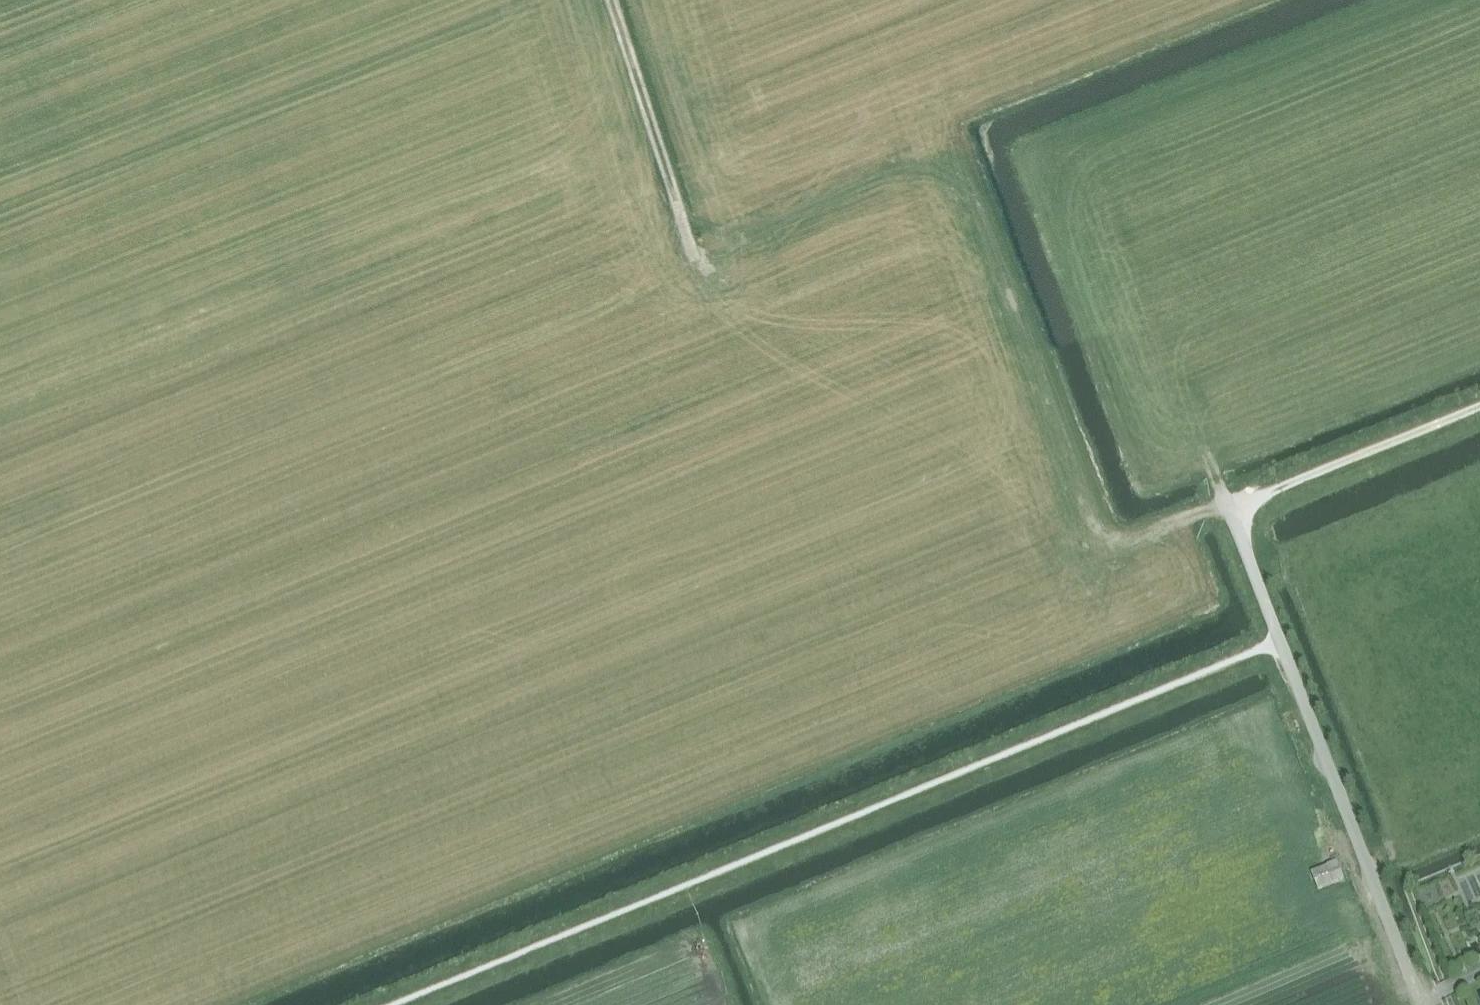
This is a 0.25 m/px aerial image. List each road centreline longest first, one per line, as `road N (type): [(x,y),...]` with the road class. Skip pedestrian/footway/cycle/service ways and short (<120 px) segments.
road 1 (unclassified): [(1418,1004),(1229,510)]
road 2 (track): [(695,260),(612,0)]
road 3 (track): [(1229,510),(1223,498),(1141,537),(1102,529)]

